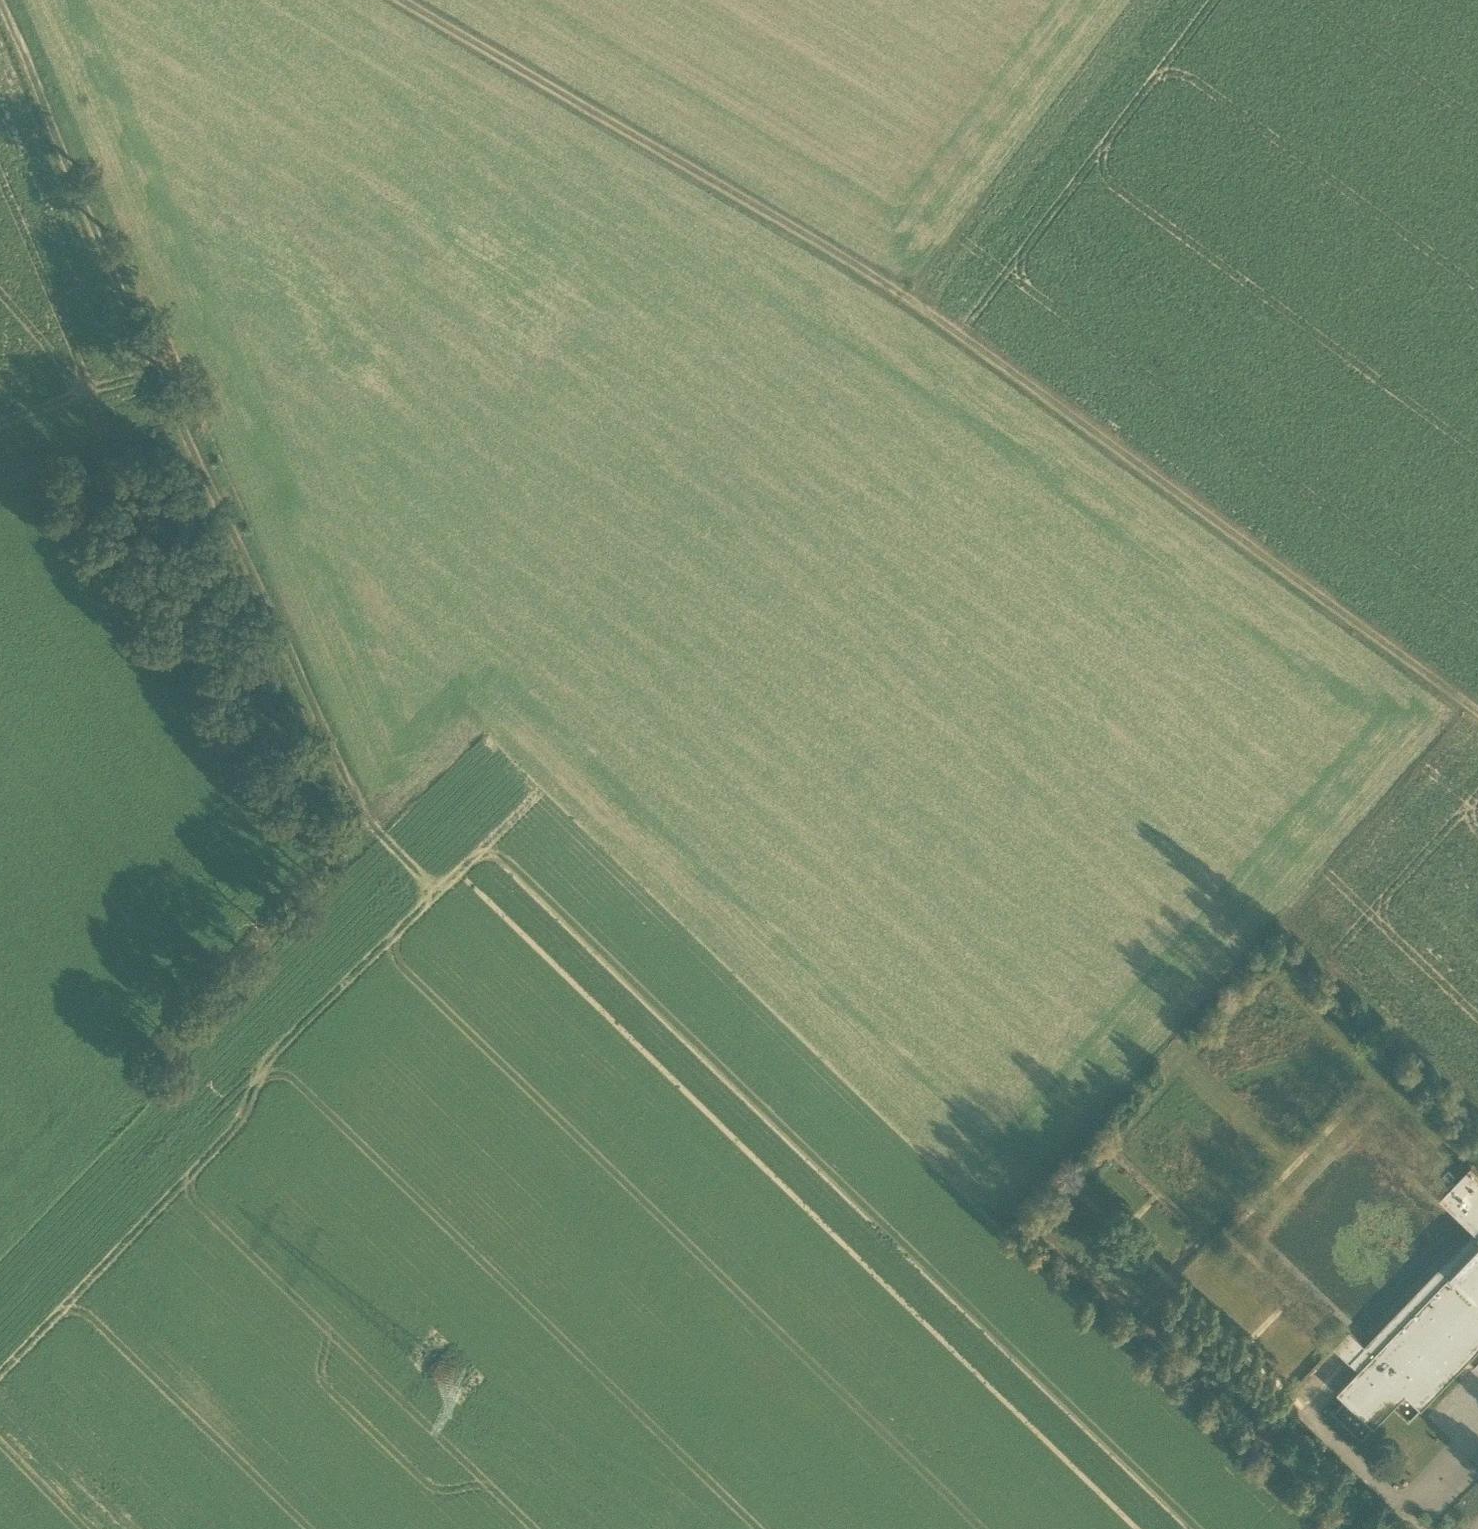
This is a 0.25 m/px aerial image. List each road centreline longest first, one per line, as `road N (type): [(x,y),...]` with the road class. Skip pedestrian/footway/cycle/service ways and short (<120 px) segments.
road 1 (track): [(1477,711),(944,319),(408,0)]

